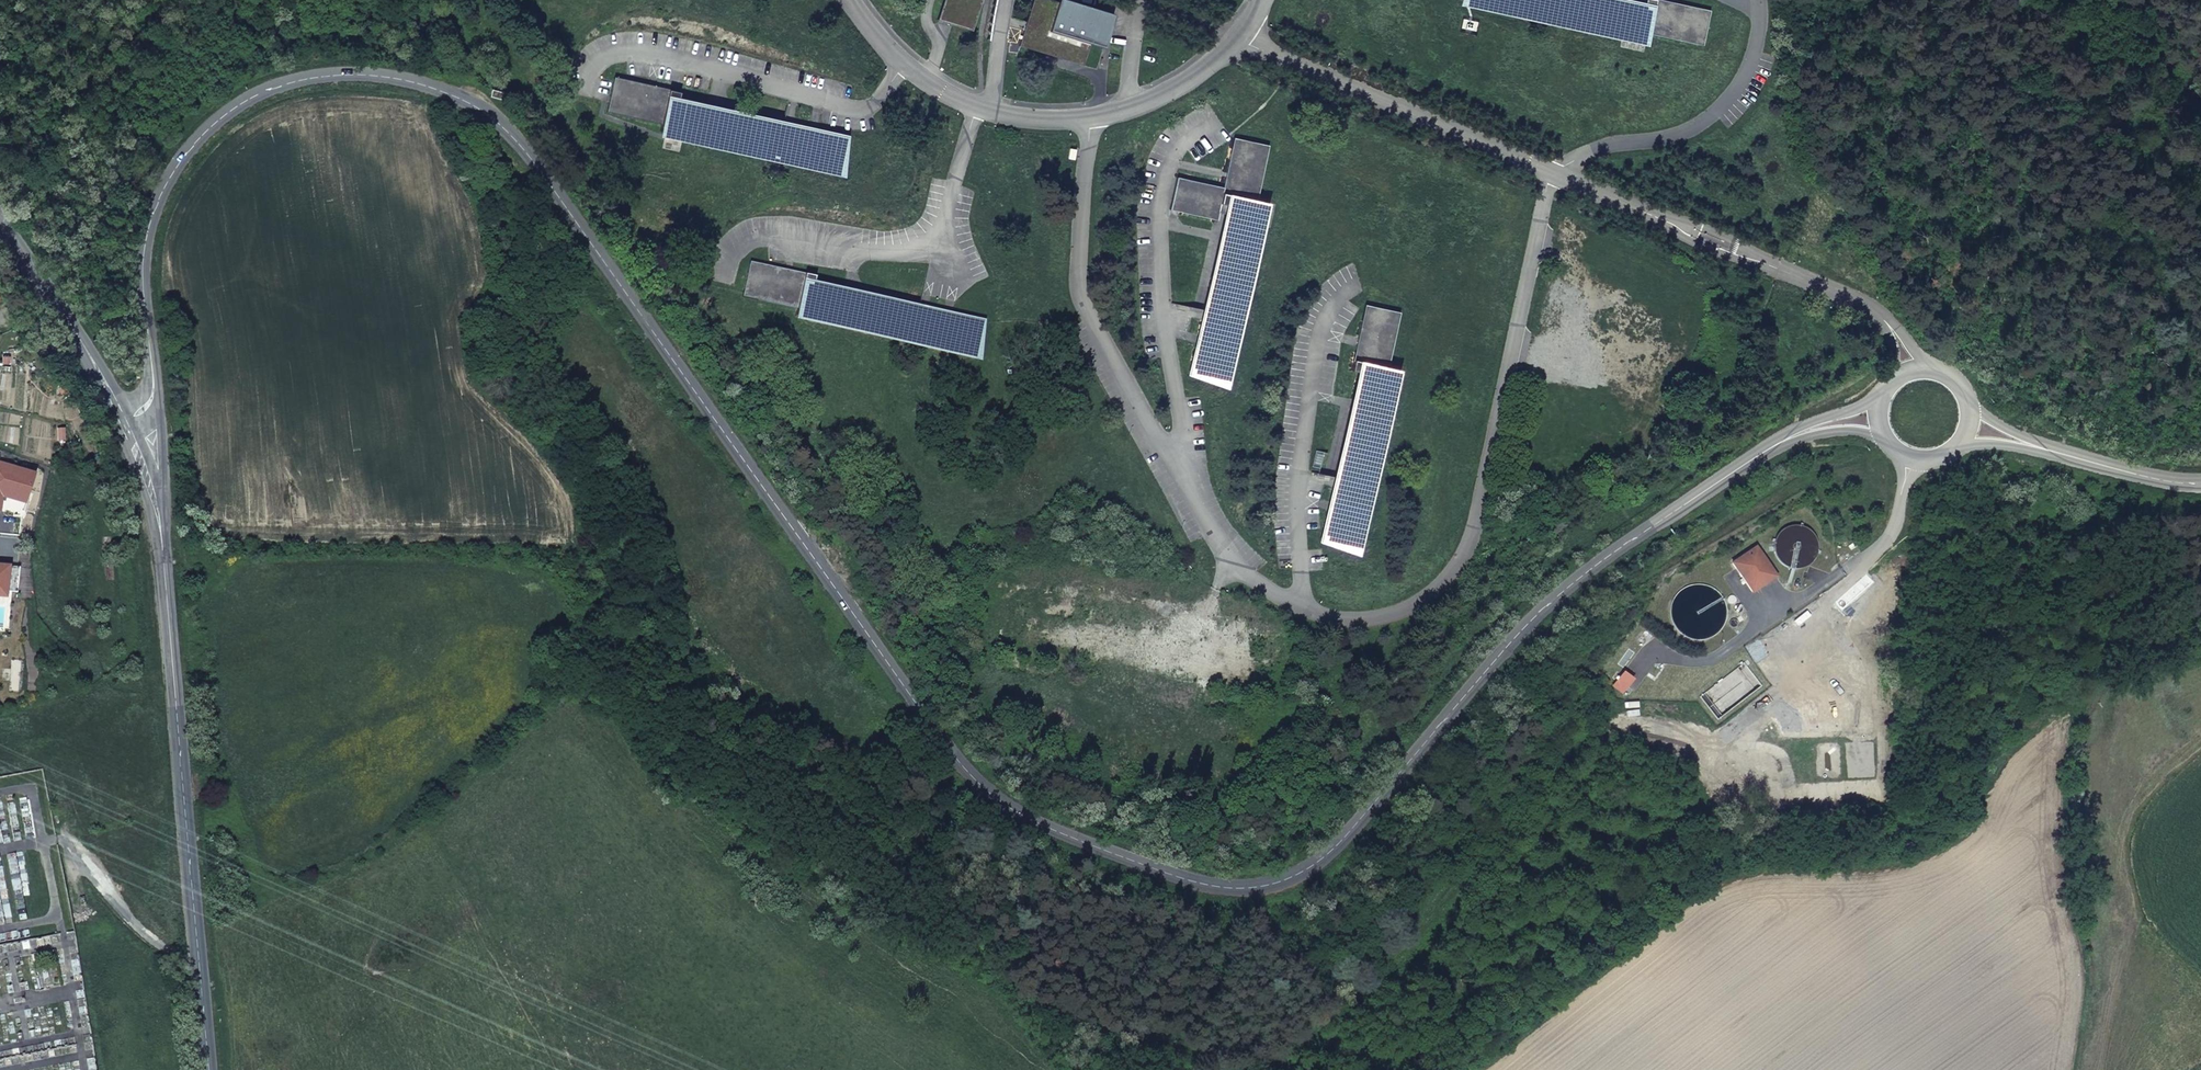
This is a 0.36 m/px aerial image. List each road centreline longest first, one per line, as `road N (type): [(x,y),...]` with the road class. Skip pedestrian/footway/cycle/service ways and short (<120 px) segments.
road 1 (secondary): [(1878,417),(1778,444),(1609,556),(1532,620),(1324,857),(1270,885),(1240,888),(1179,877),(1085,842),(1008,806),(975,779),(543,174),(497,122),(439,90),(356,75),(307,79),(234,109),(181,161),(163,191),(144,256),(164,474)]
road 2 (secondary): [(164,474),(162,540),(209,1069)]
road 3 (residential): [(0,220),(164,474)]
road 4 (secondary): [(2200,484),(2141,476),(1970,427)]
road 5 (secondary): [(1970,427),(1962,386),(1925,367),(1886,388),(1878,417)]
road 6 (secondary): [(1878,417),(1899,453),(1927,460),(1953,451),(1970,427)]

